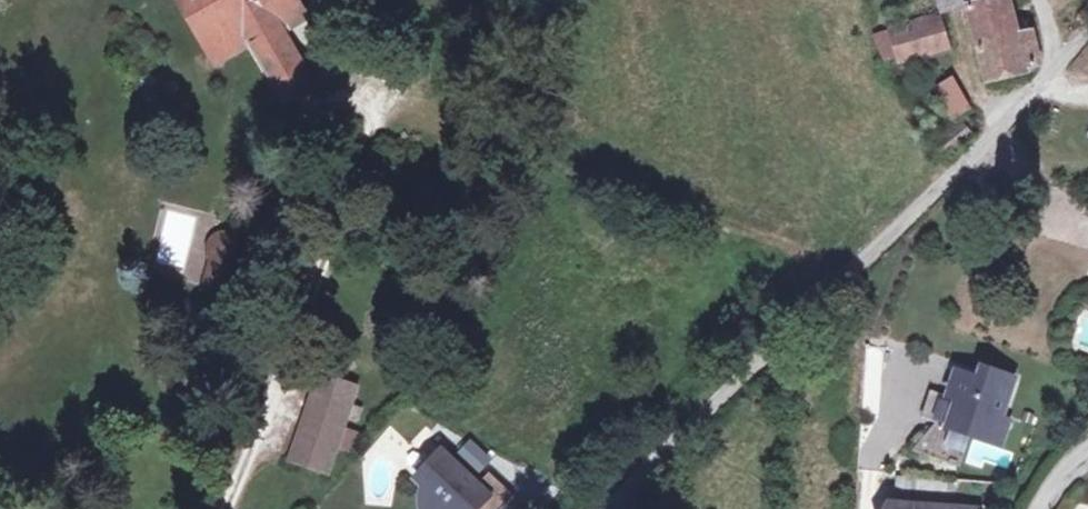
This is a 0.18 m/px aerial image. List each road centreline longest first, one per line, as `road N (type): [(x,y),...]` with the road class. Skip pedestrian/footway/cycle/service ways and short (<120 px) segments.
road 1 (unclassified): [(616,508),(1060,81)]

